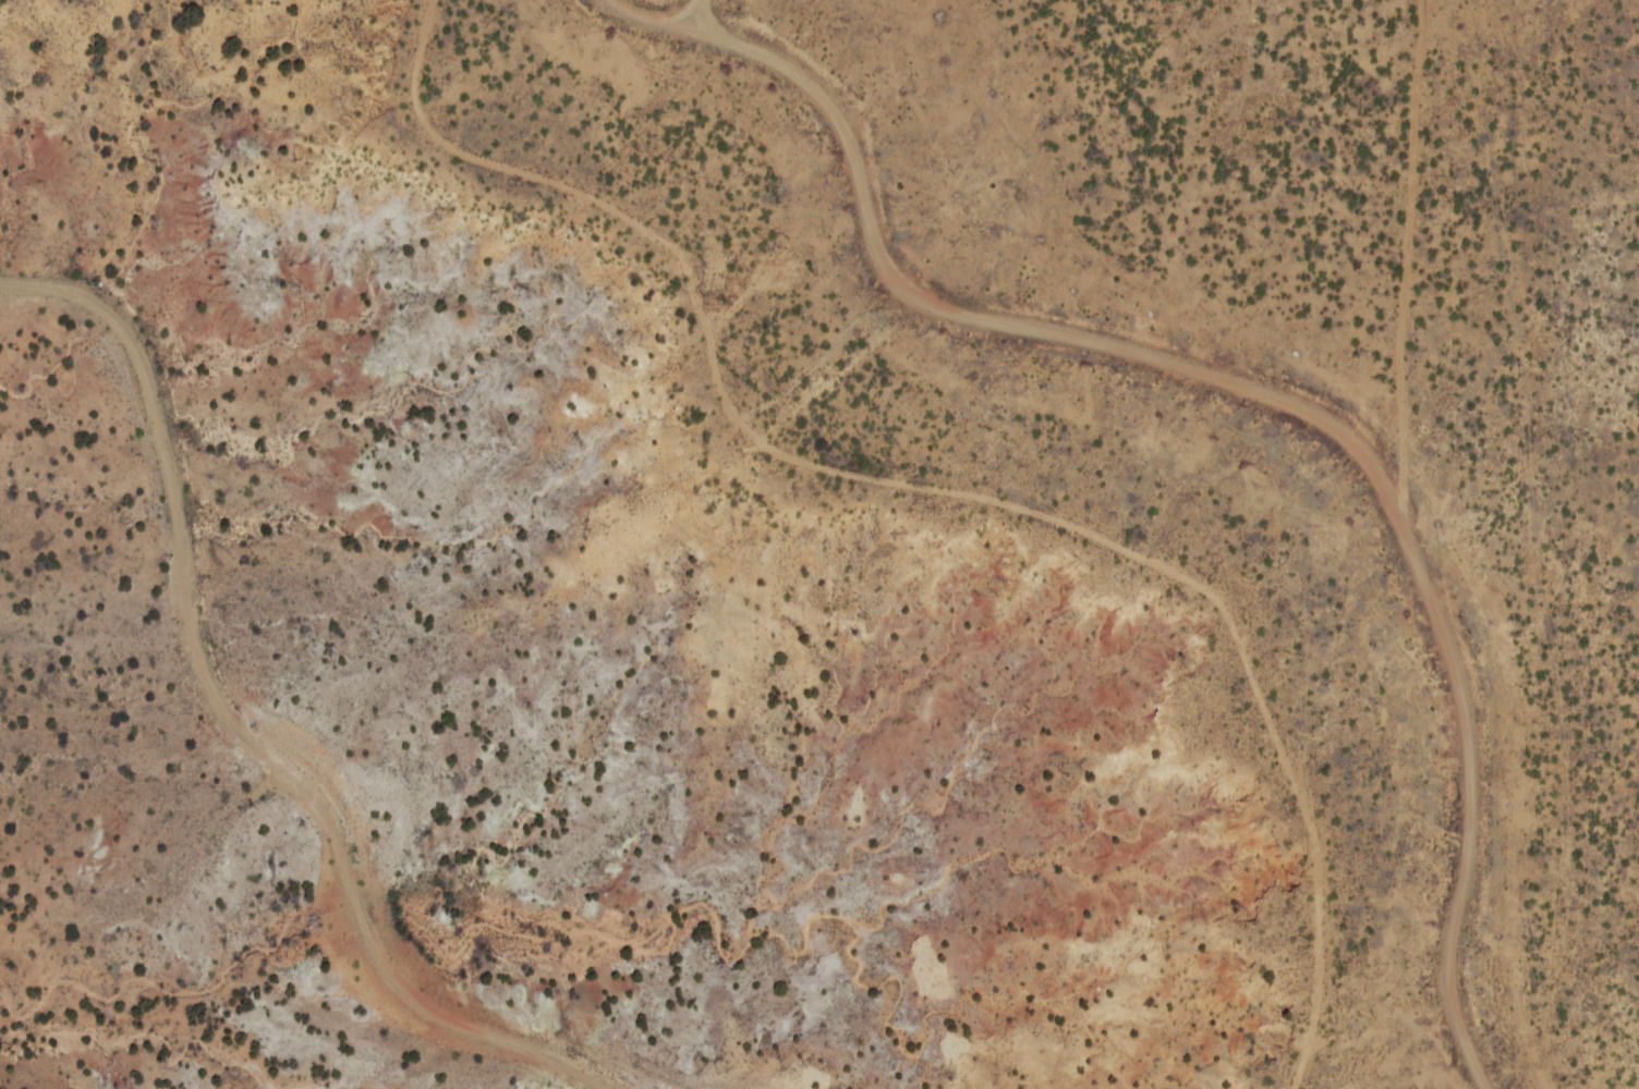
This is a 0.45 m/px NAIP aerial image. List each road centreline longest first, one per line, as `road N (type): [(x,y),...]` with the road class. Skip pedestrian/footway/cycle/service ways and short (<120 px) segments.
road 1 (residential): [(608,0),(763,56),(800,78),(848,142),(875,246),(902,291),(975,320),(1109,345),(1277,399),(1346,437),(1370,466),(1400,524),(1465,708),(1471,817),(1449,969),(1454,1008),(1487,1088)]
road 2 (residential): [(603,1088),(420,1005),(379,965),(323,810),(219,703),(206,678),(167,464),(130,343),(81,301),(0,284)]

